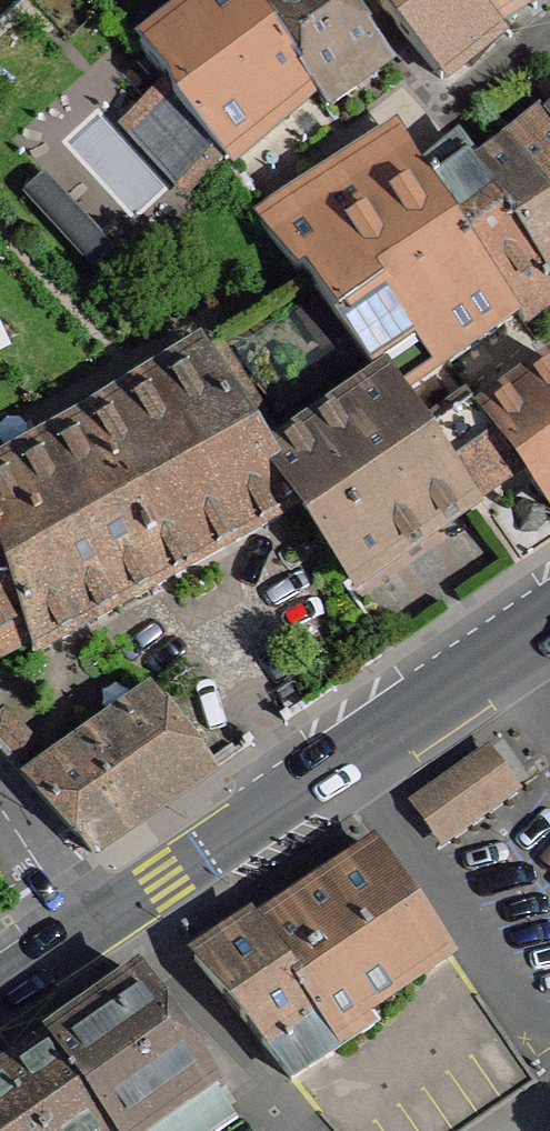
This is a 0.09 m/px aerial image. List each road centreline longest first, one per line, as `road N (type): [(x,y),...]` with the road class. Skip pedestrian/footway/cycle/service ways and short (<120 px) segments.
road 1 (residential): [(549,1041),(351,756)]
road 2 (residential): [(126,905),(296,1130)]
road 3 (secondary): [(351,756),(126,905)]
road 4 (secondary): [(511,651),(351,756)]
road 5 (residential): [(0,808),(92,927)]
road 6 (residential): [(450,118),(549,39)]

